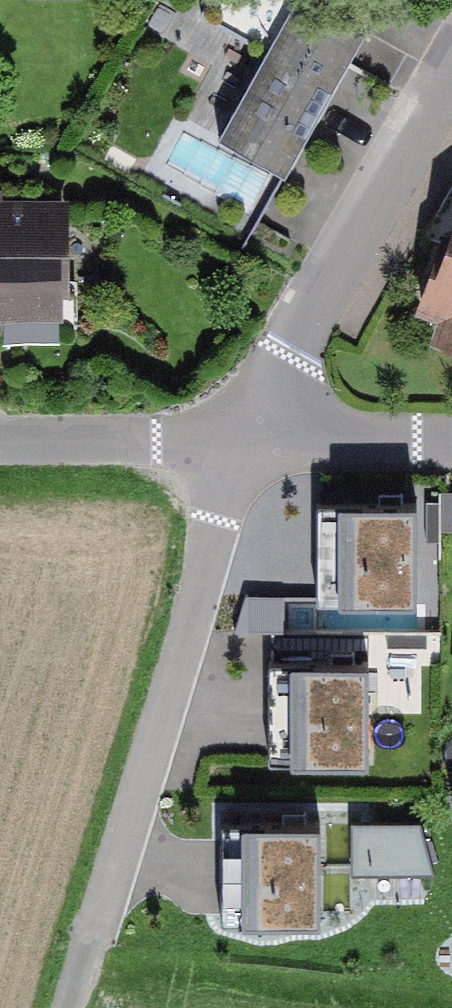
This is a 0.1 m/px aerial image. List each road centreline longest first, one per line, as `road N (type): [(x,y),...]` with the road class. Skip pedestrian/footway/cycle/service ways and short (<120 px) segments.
road 1 (residential): [(244,439),(451,68)]
road 2 (residential): [(0,442),(244,439)]
road 3 (residential): [(244,439),(451,438)]

